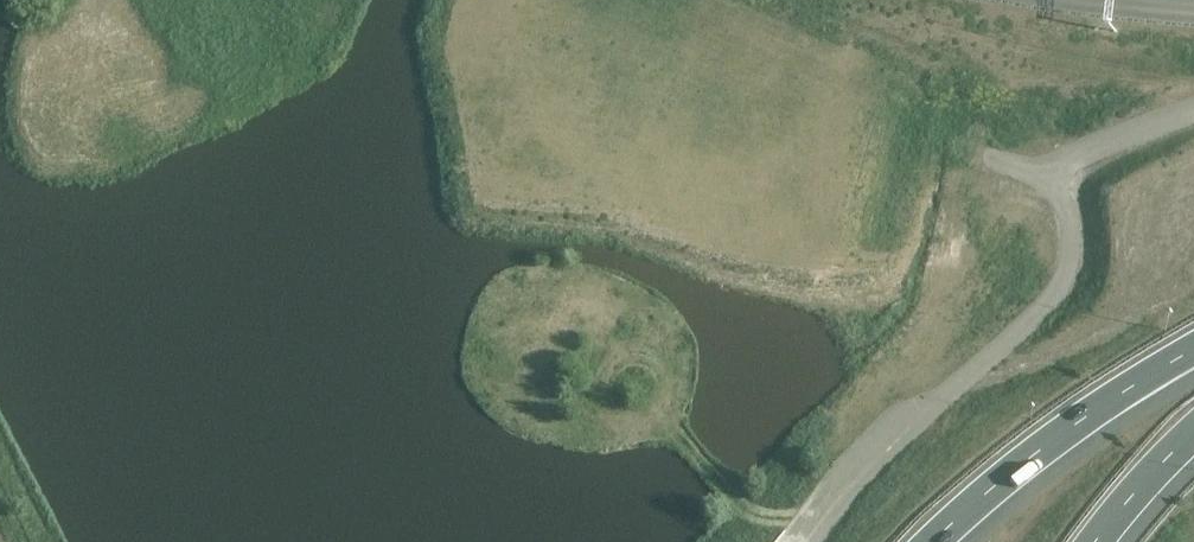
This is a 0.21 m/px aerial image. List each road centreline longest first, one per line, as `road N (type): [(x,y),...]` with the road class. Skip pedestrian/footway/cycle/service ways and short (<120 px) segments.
road 1 (motorway): [(931,541),(1057,436),(1193,348)]
road 2 (motorway): [(1097,541),(1193,435)]

